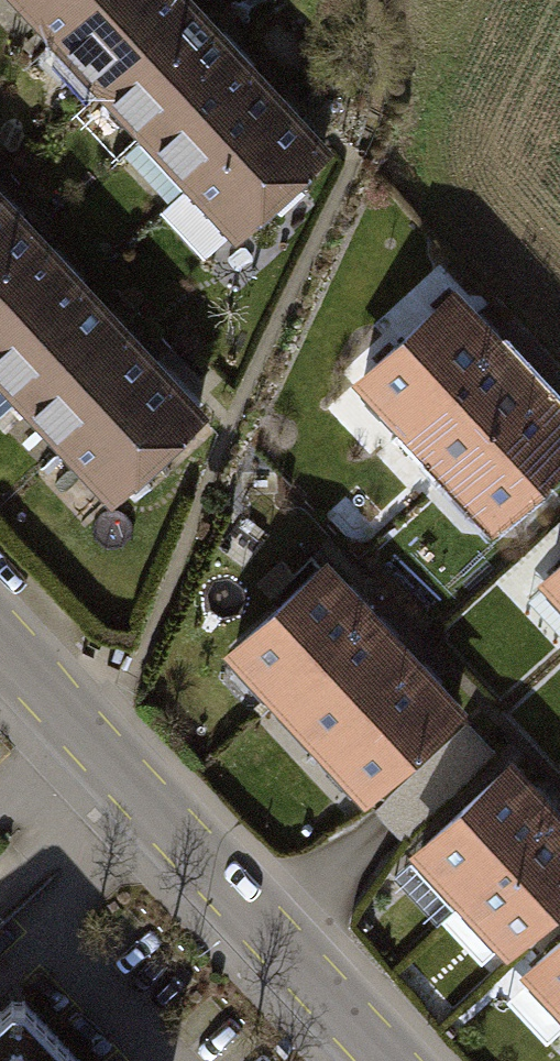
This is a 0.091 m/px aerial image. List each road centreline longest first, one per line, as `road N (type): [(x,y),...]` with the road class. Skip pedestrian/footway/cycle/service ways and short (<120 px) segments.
road 1 (residential): [(0,656),(384,1060)]

